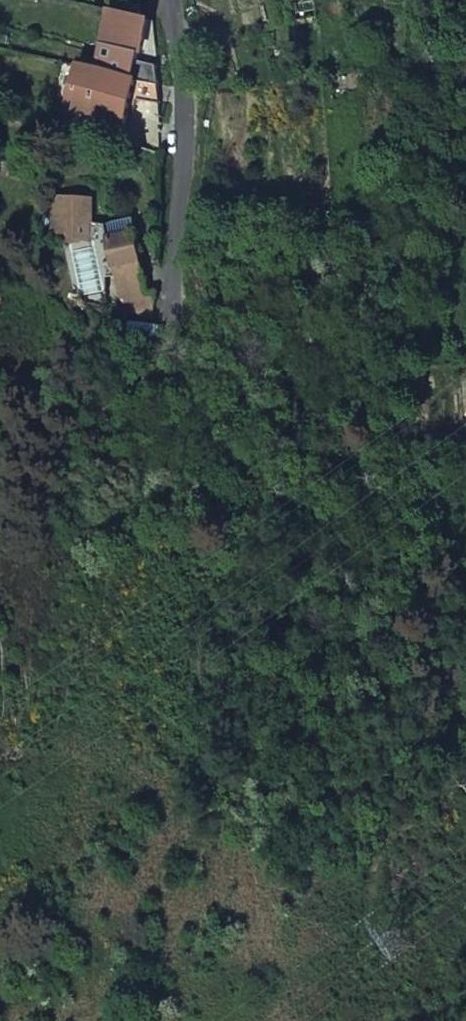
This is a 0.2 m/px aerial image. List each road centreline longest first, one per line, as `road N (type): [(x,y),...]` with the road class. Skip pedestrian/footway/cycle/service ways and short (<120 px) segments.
road 1 (residential): [(172,0),(184,85),(173,323)]

